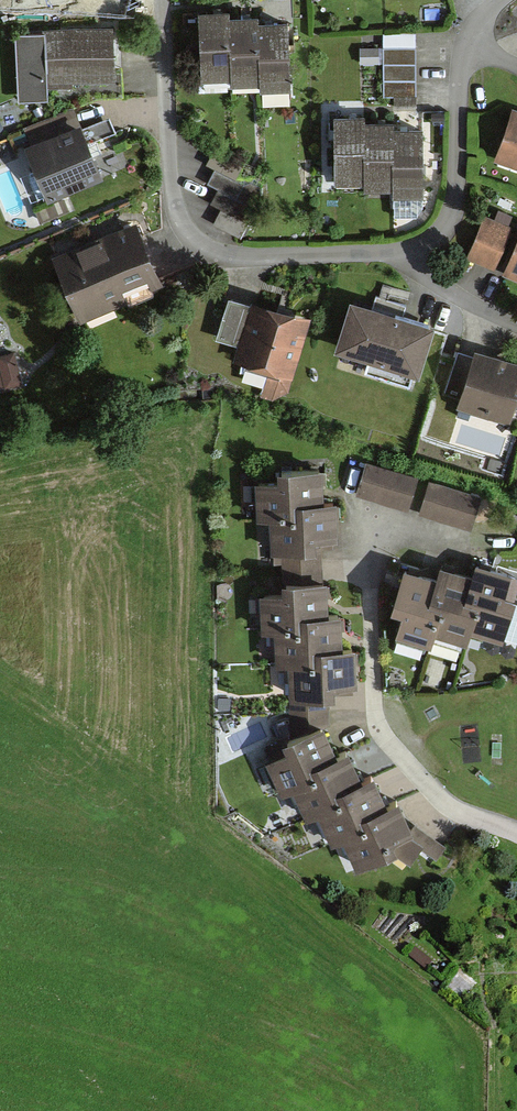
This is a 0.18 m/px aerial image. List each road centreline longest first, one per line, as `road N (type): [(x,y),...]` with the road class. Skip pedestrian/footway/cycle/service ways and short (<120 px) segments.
road 1 (residential): [(162,0),(173,203),(203,245),(248,257),(412,248),(442,228),(456,201),(461,59),(486,13),(503,0)]
road 2 (residential): [(516,834),(453,808),(382,732),(368,522)]

